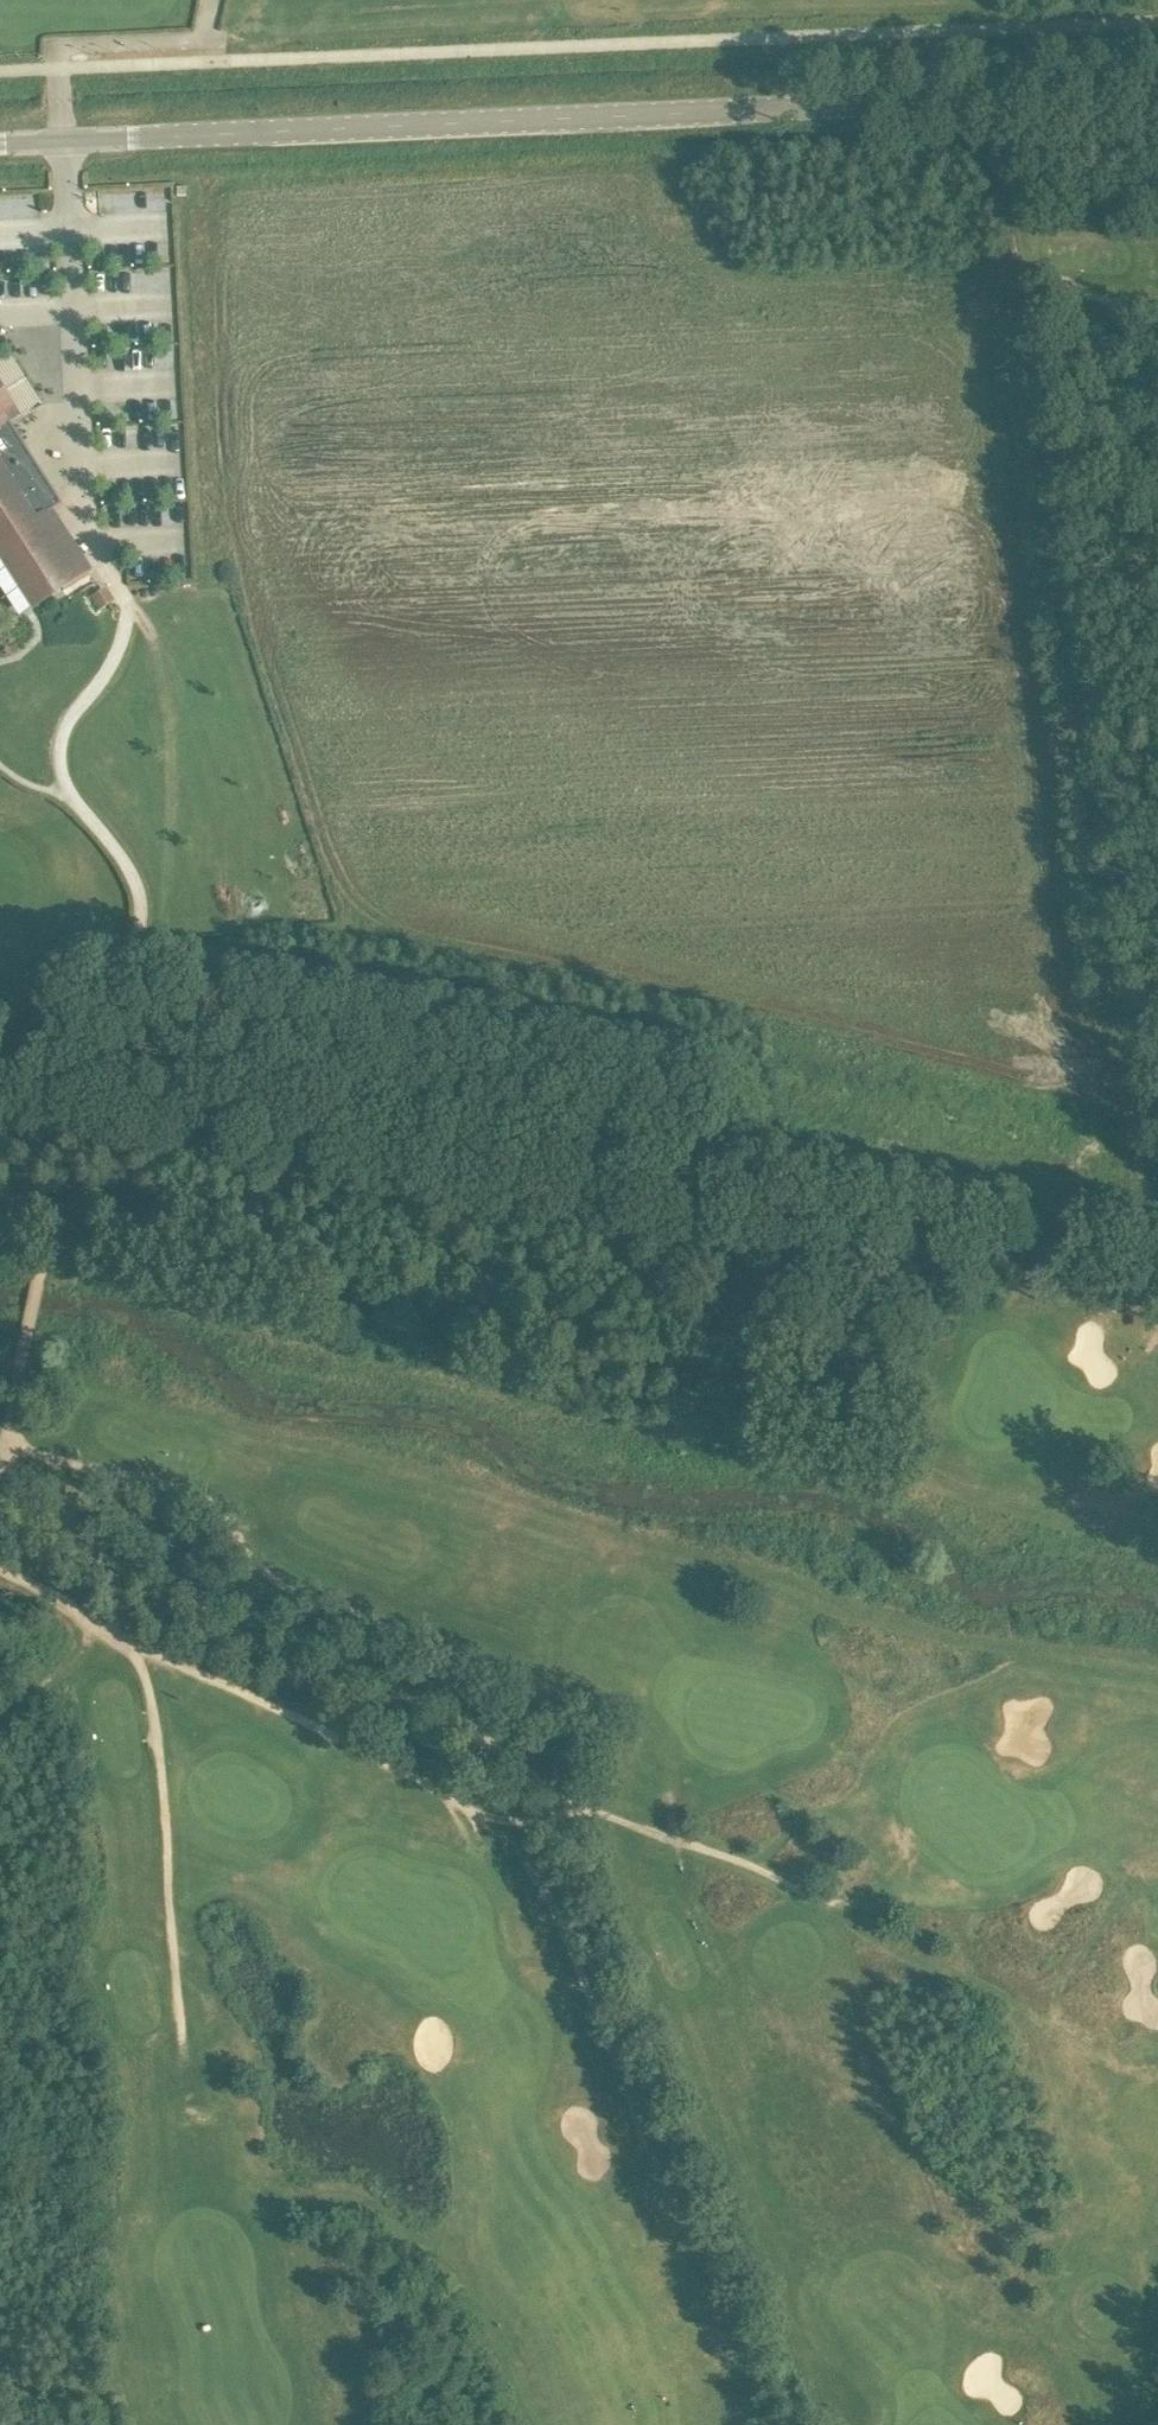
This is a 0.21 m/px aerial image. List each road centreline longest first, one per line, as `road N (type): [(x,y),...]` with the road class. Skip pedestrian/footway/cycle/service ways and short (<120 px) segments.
road 1 (tertiary): [(0,138),(1157,86)]
road 2 (track): [(1157,1251),(40,1071)]

